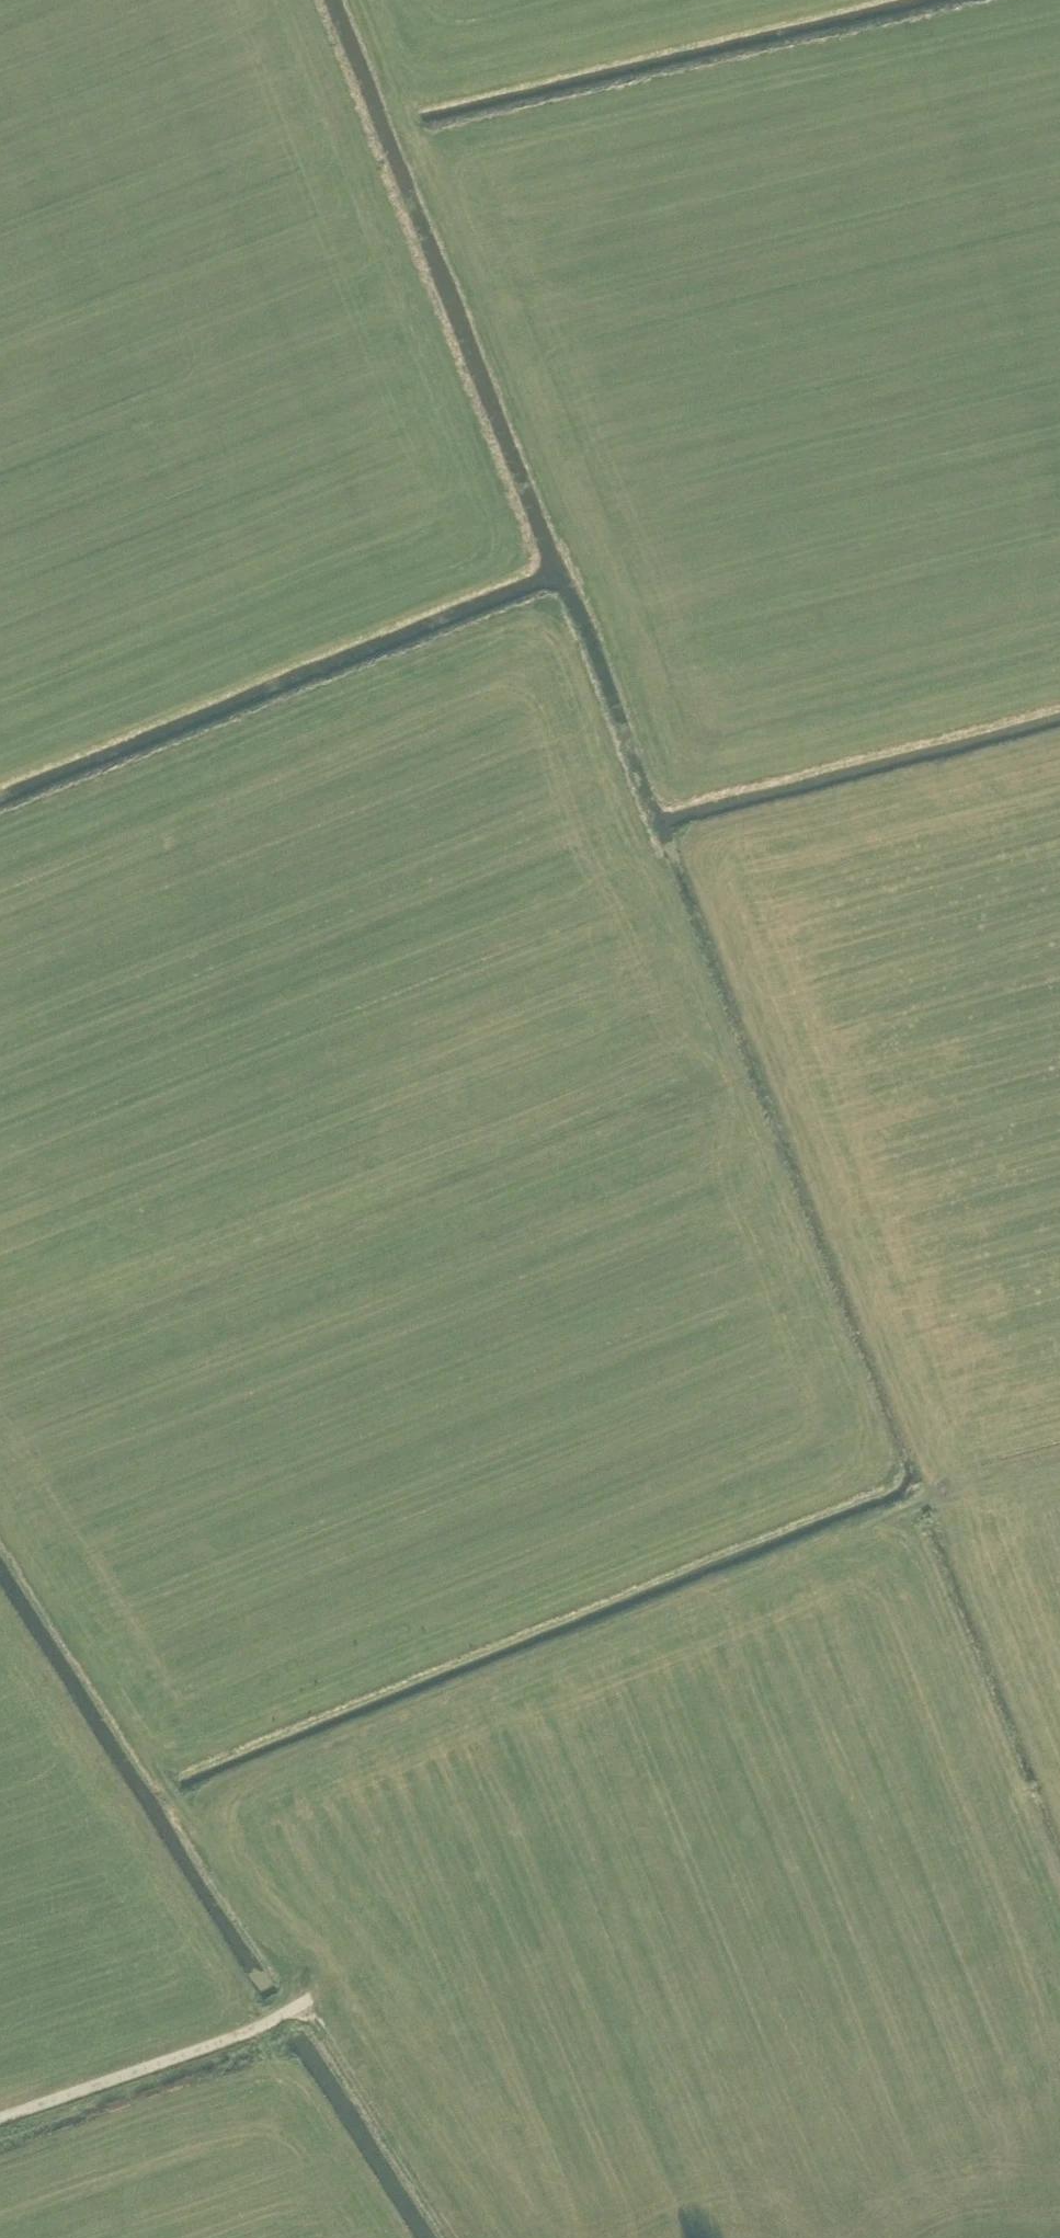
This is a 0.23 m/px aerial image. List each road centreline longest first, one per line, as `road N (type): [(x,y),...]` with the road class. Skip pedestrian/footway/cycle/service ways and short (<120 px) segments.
road 1 (track): [(298,2007),(0,2116)]

